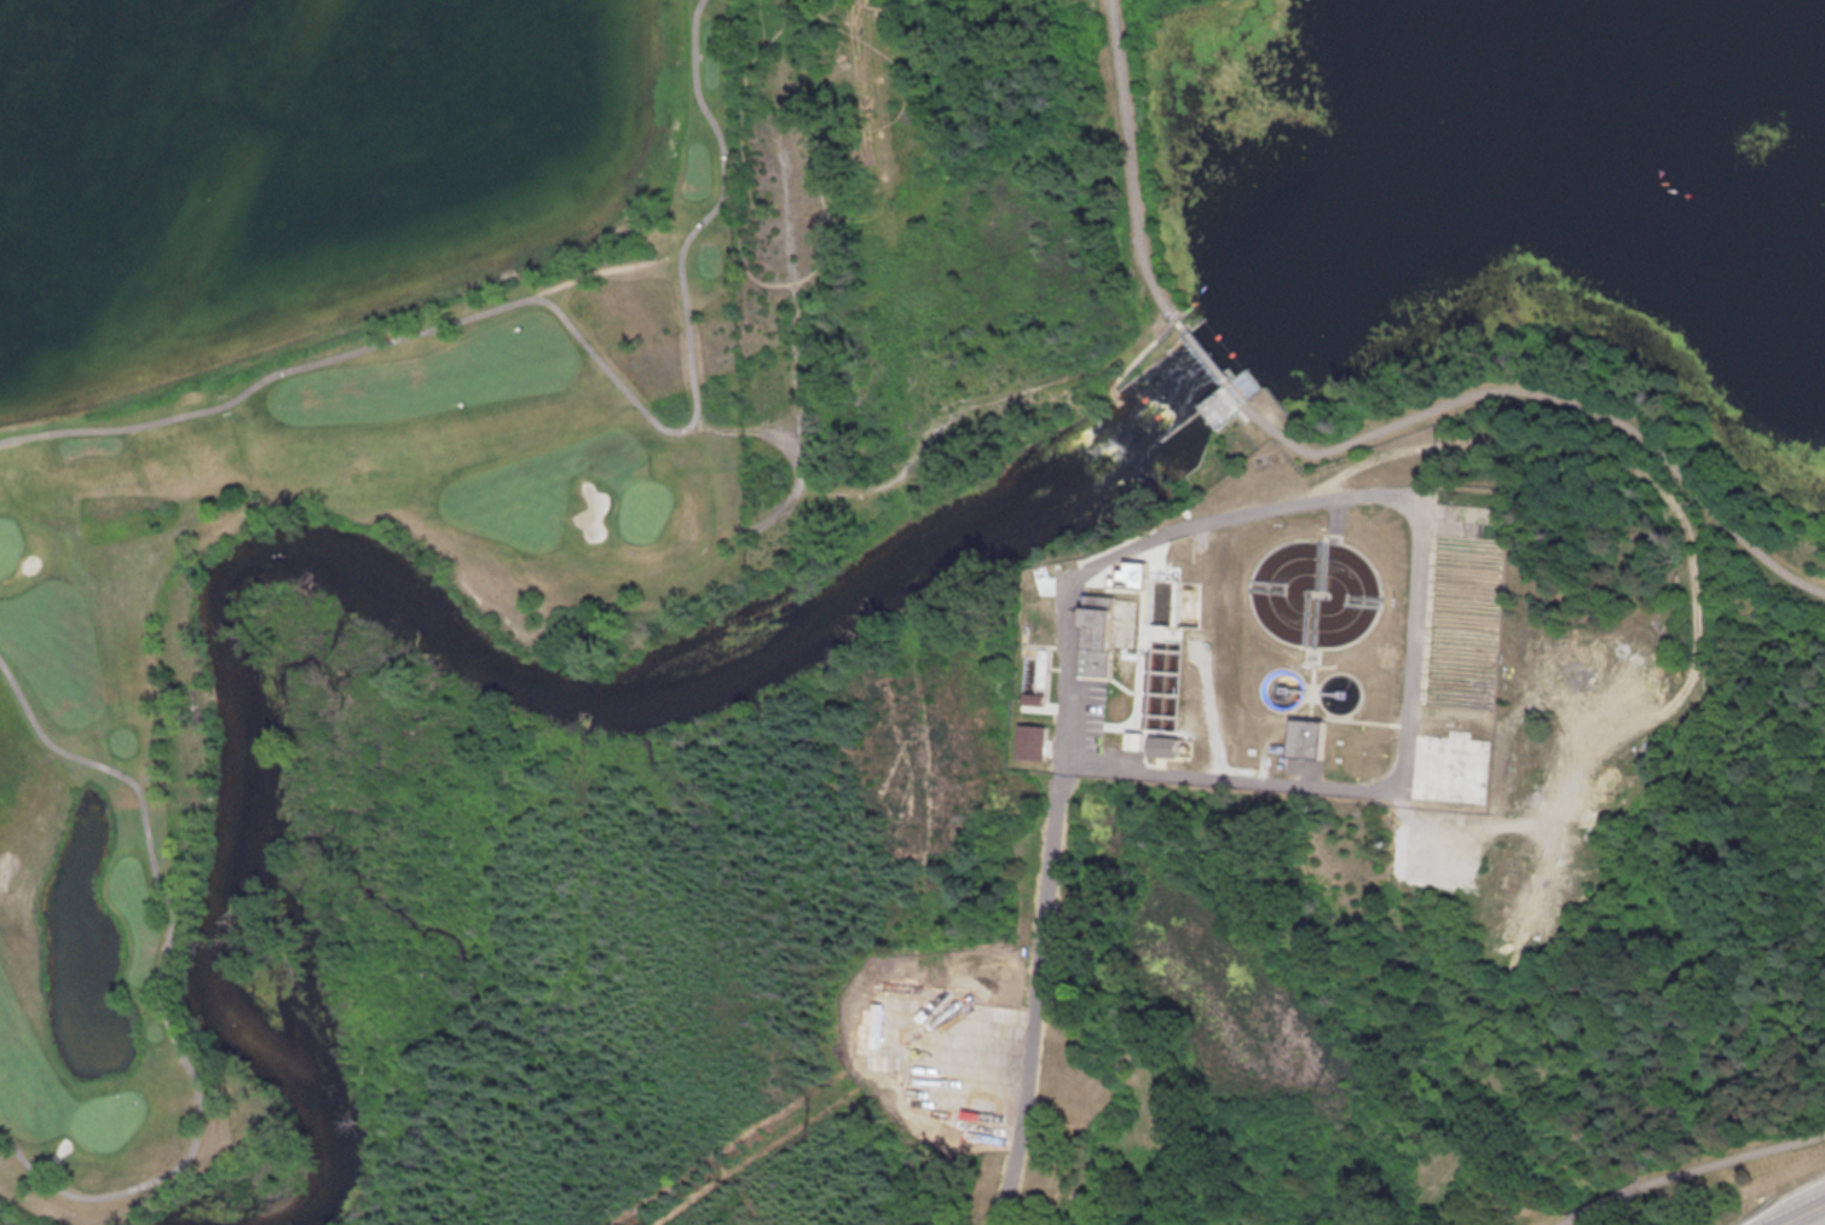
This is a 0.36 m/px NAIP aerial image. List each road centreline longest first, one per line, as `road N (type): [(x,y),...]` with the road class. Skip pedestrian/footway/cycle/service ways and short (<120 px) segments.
road 1 (track): [(744,527),(772,514),(799,474),(779,36)]

